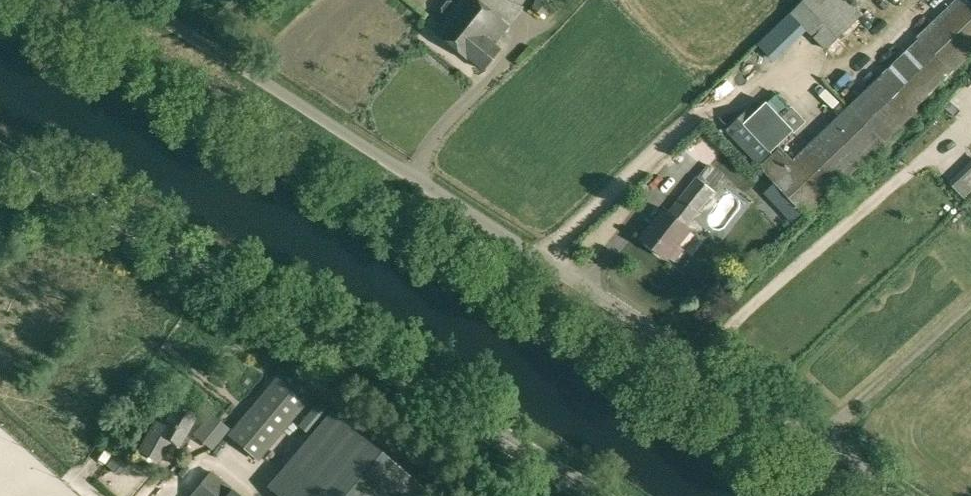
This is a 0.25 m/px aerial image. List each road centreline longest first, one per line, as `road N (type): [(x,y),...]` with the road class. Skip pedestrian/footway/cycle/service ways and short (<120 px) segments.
road 1 (unclassified): [(126,0),(197,36),(913,495)]
road 2 (secondary): [(595,495),(298,316),(0,154)]

